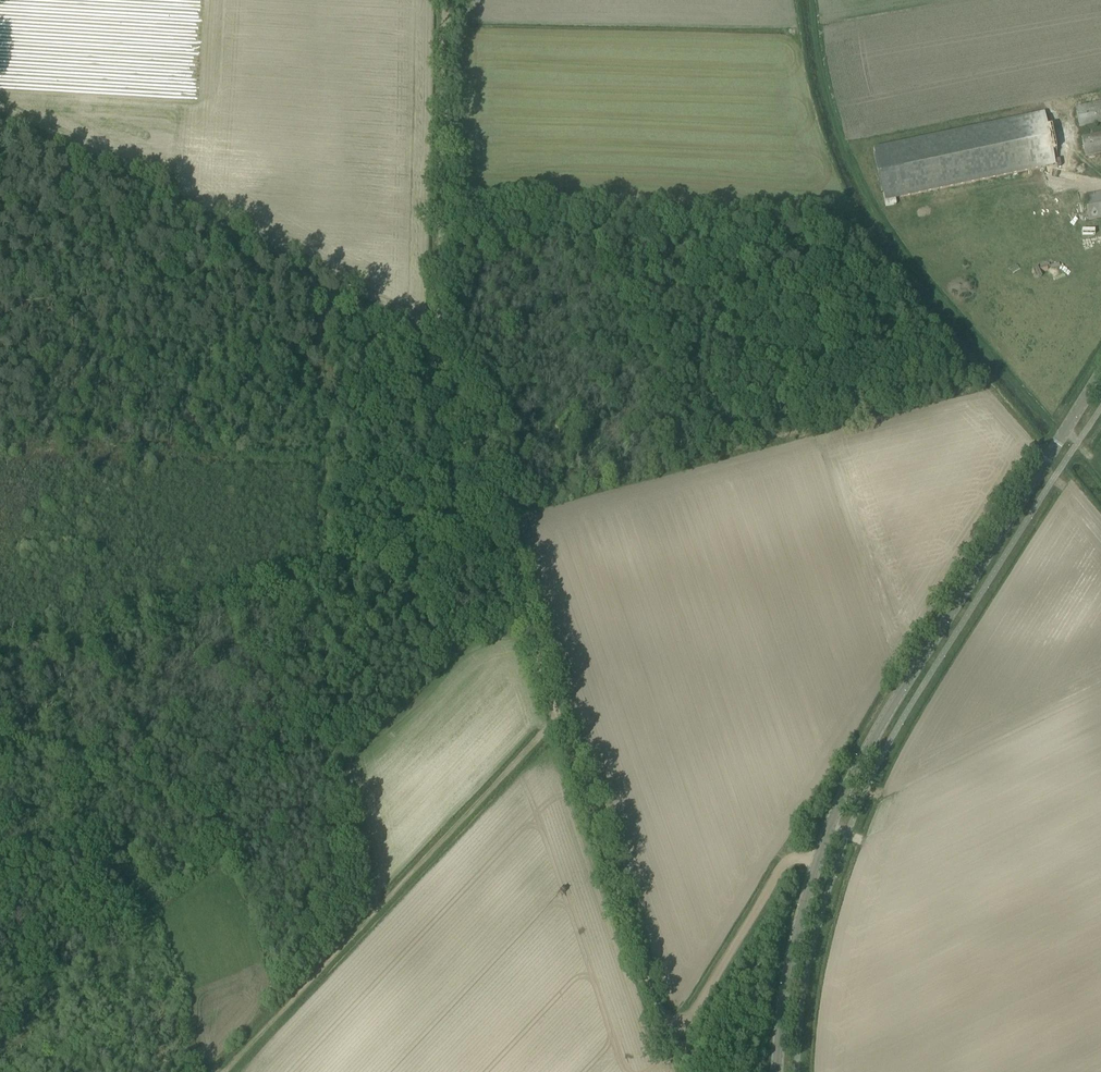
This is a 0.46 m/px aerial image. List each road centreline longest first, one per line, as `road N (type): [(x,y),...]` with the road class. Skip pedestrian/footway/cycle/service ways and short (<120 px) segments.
road 1 (unclassified): [(777,1071),(799,924),(841,797),(1100,374)]
road 2 (track): [(0,122),(161,196),(439,350),(493,524)]
road 3 (track): [(558,718),(660,1015),(677,1021),(692,1014),(784,868),(820,854)]
road 4 (track): [(1064,460),(892,282),(851,214),(811,112),(798,31)]
road 5 (track): [(558,718),(225,1071)]
road 6 (track): [(447,0),(439,350)]
road 7 (track): [(493,524),(558,718)]
road 8 (track): [(329,568),(493,524)]

